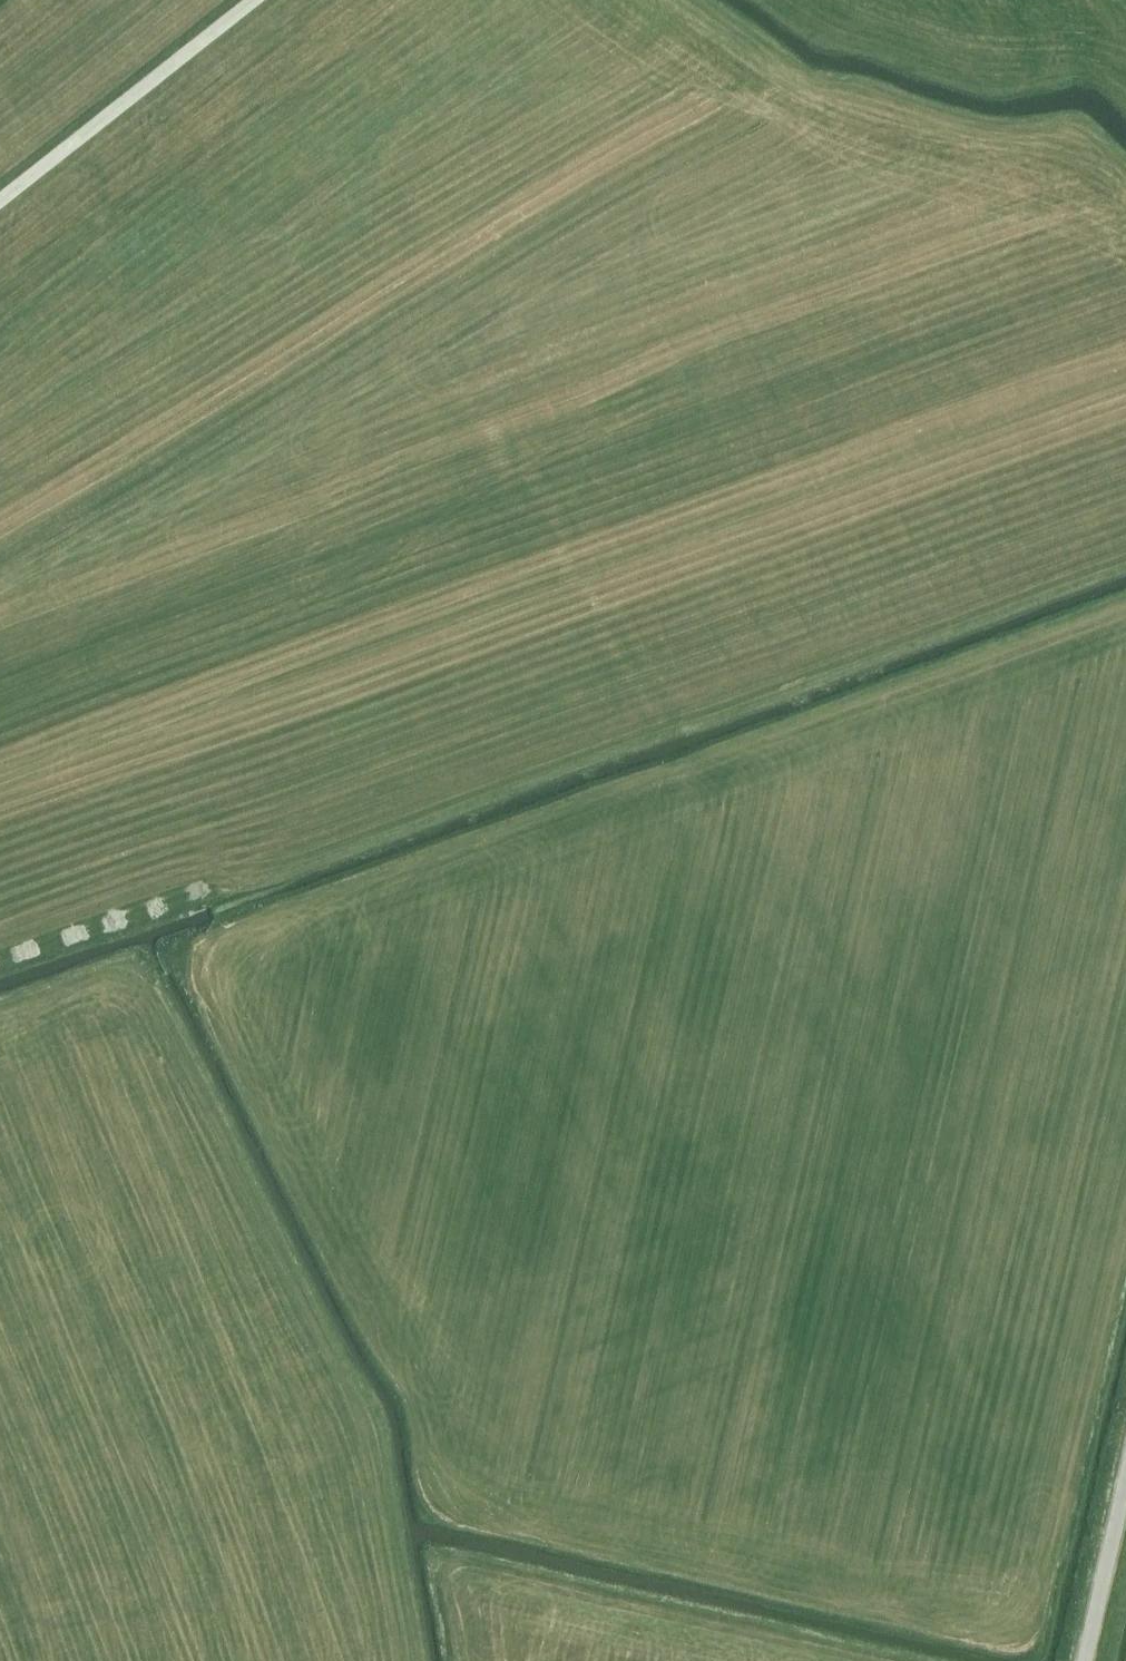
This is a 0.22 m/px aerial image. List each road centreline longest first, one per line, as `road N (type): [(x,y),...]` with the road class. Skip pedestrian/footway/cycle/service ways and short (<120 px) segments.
road 1 (track): [(248,0),(0,195)]
road 2 (tertiary): [(1085,1660),(1125,1480)]

